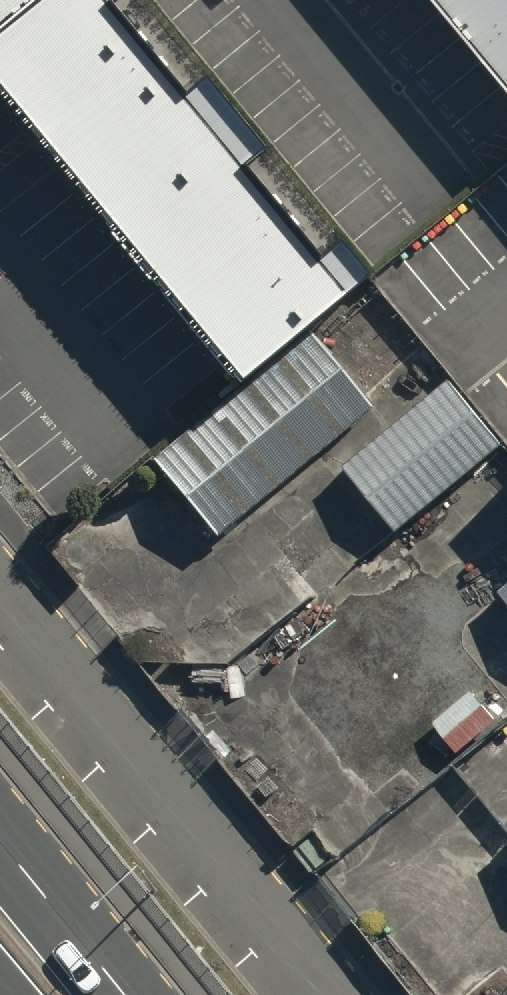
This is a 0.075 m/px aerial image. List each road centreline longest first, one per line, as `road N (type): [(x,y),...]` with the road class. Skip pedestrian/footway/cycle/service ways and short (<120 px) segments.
road 1 (unclassified): [(322,994),(0,605)]
road 2 (primary): [(0,838),(127,994)]

